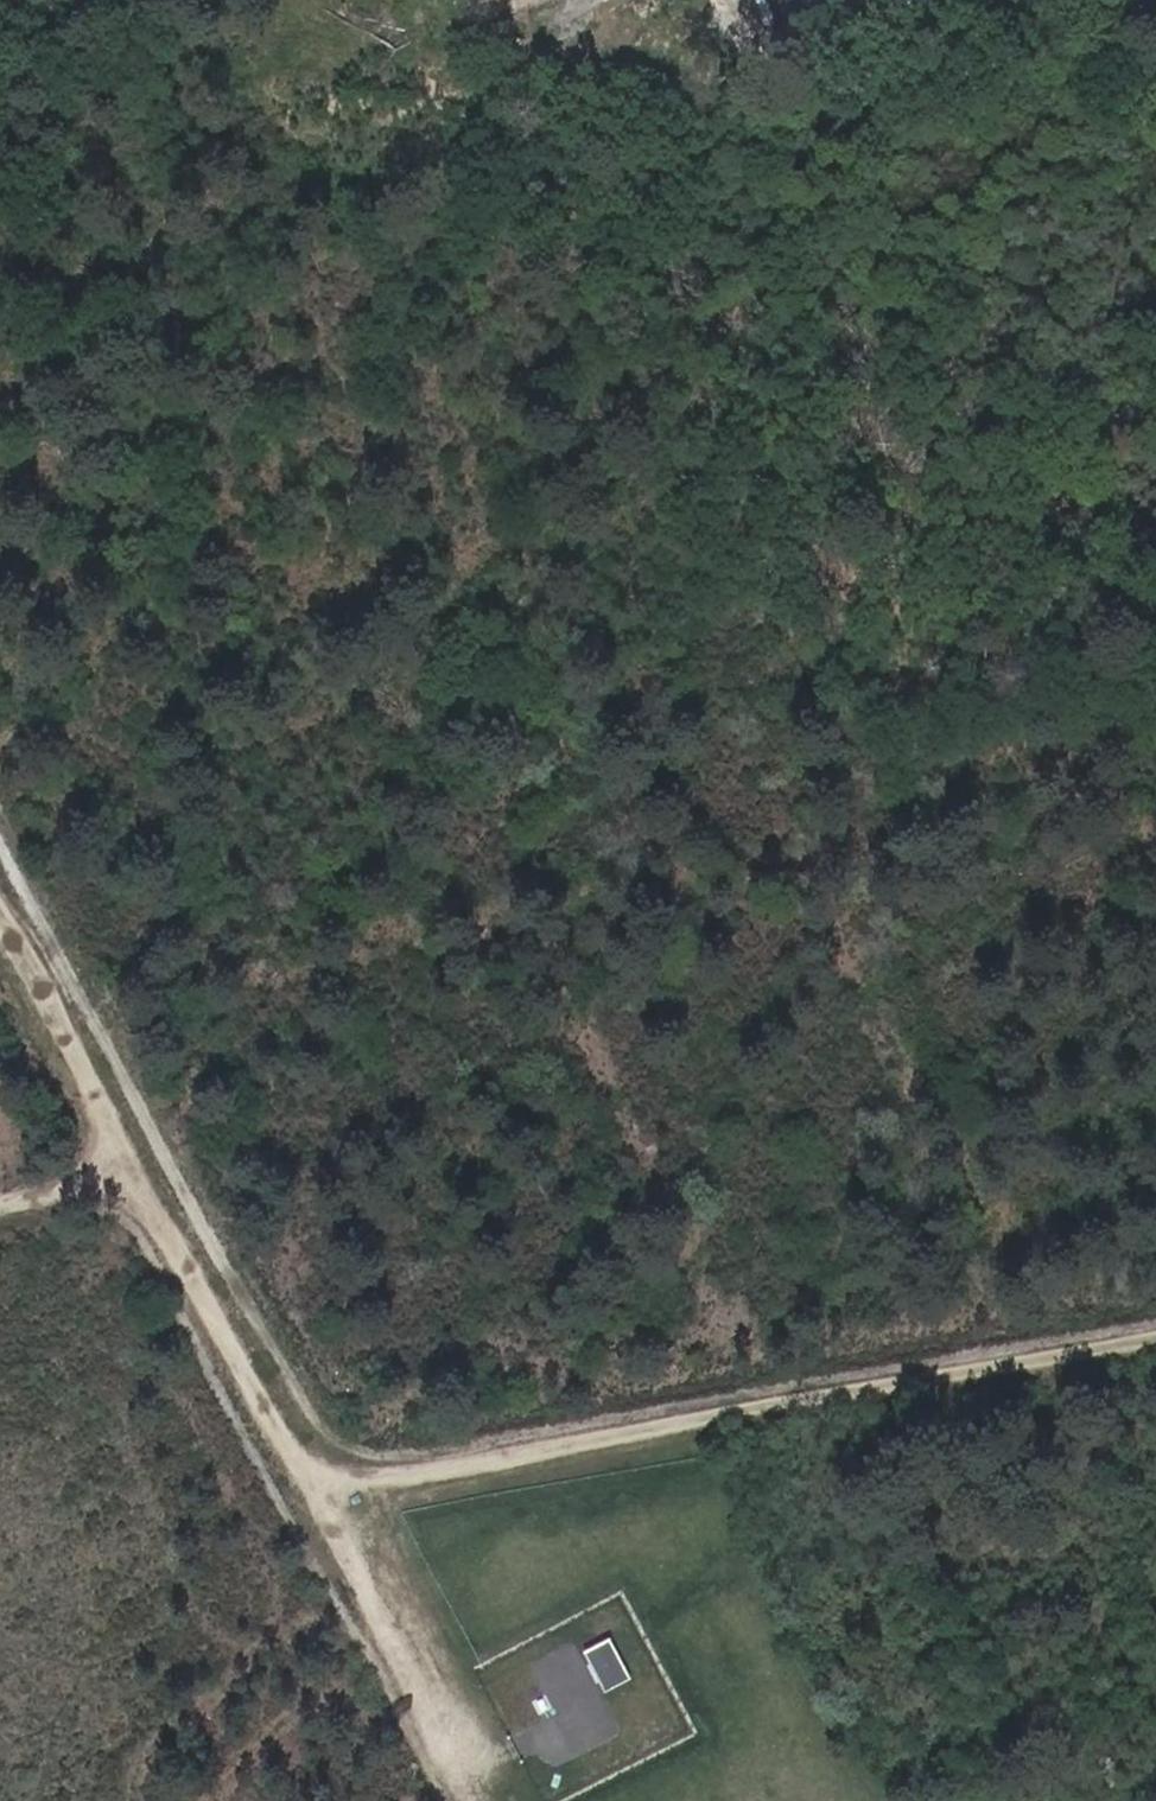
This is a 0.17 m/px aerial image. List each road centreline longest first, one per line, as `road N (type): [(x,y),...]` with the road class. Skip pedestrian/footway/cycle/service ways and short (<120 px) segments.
road 1 (track): [(0,904),(316,1492),(1155,1349)]
road 2 (track): [(316,1492),(480,1800)]
road 3 (track): [(141,1168),(0,1199)]

